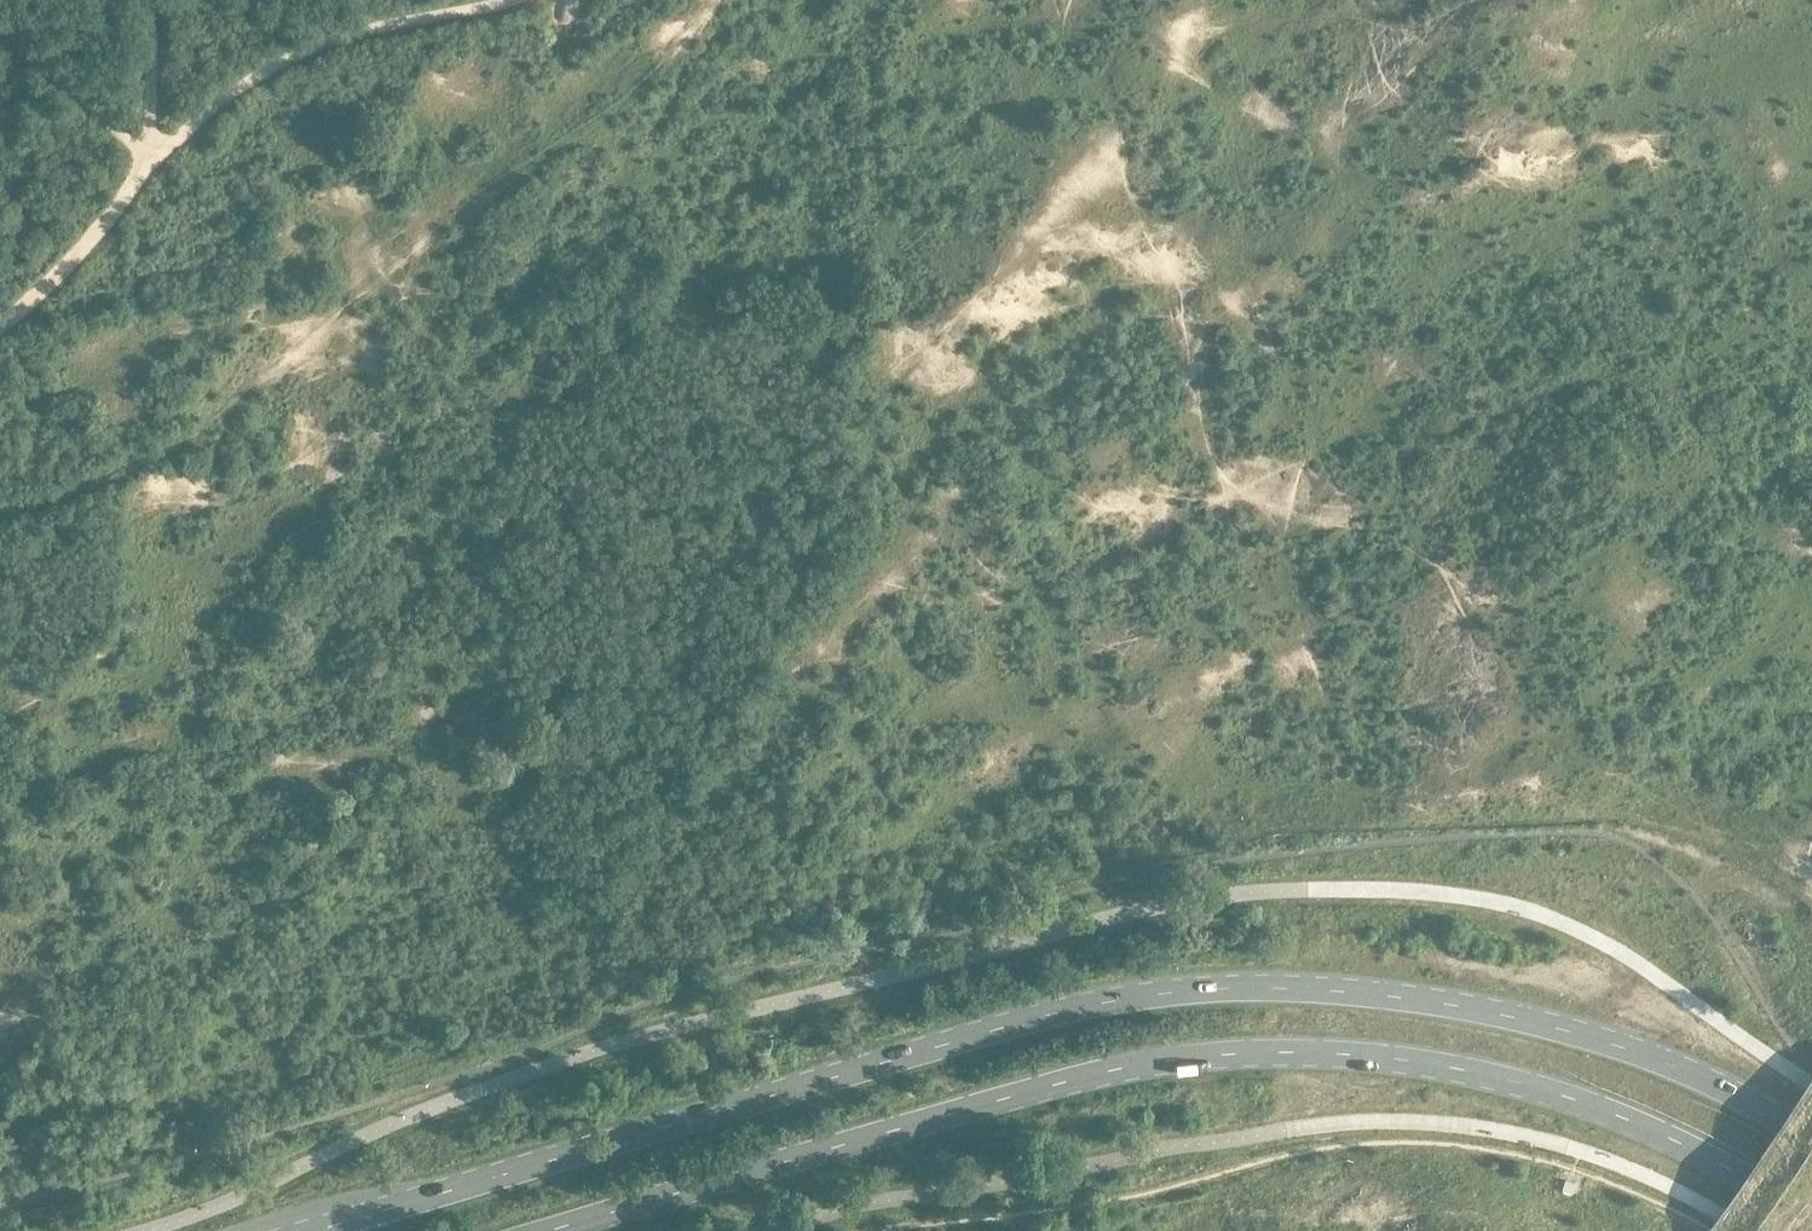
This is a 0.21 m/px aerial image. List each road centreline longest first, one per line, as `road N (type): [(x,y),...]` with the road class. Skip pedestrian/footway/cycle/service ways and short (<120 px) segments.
road 1 (primary): [(1811,1140),(1702,1077),(1613,1042),(1491,1011),(1400,996),(1223,993),(1045,1018),(314,1230)]
road 2 (primary): [(560,1230),(1020,1093),(1155,1063),(1274,1050),(1438,1063),(1597,1101),(1742,1174),(1811,1220)]

